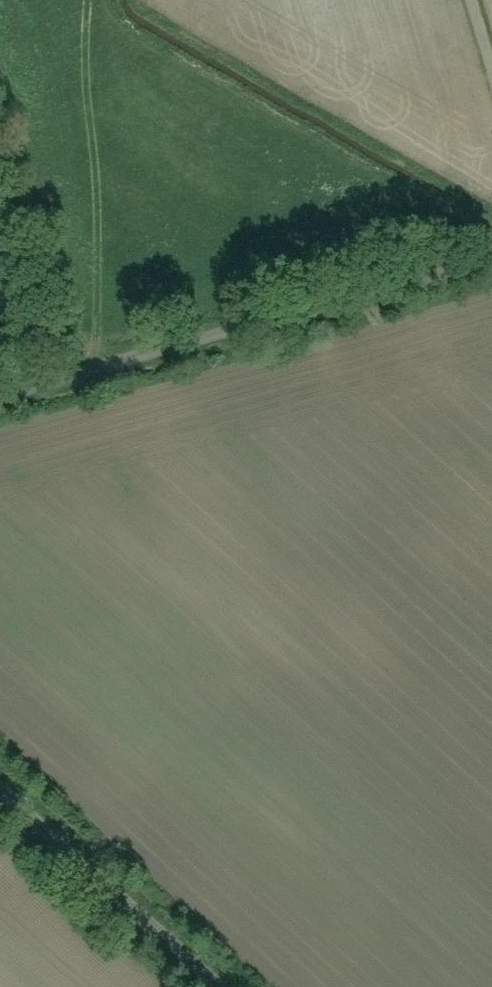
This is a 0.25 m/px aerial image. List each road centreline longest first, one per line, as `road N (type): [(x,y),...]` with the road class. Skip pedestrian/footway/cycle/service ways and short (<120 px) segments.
road 1 (residential): [(491,260),(0,394)]
road 2 (residential): [(224,986),(0,789)]

